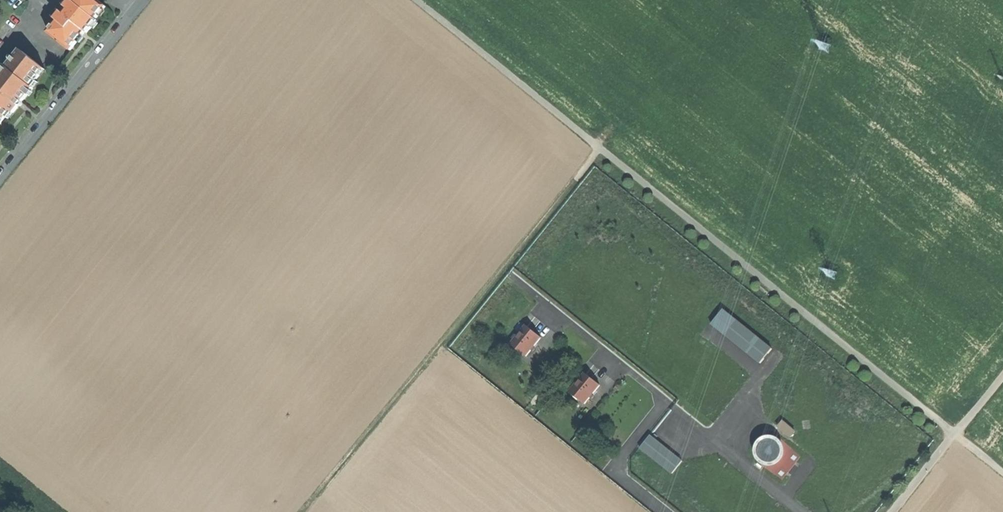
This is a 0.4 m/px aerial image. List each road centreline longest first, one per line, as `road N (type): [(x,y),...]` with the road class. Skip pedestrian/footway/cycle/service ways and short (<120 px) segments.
road 1 (track): [(300,511),(597,147)]
road 2 (residential): [(0,178),(144,0)]
road 3 (track): [(802,511),(726,447),(721,430),(764,372)]

